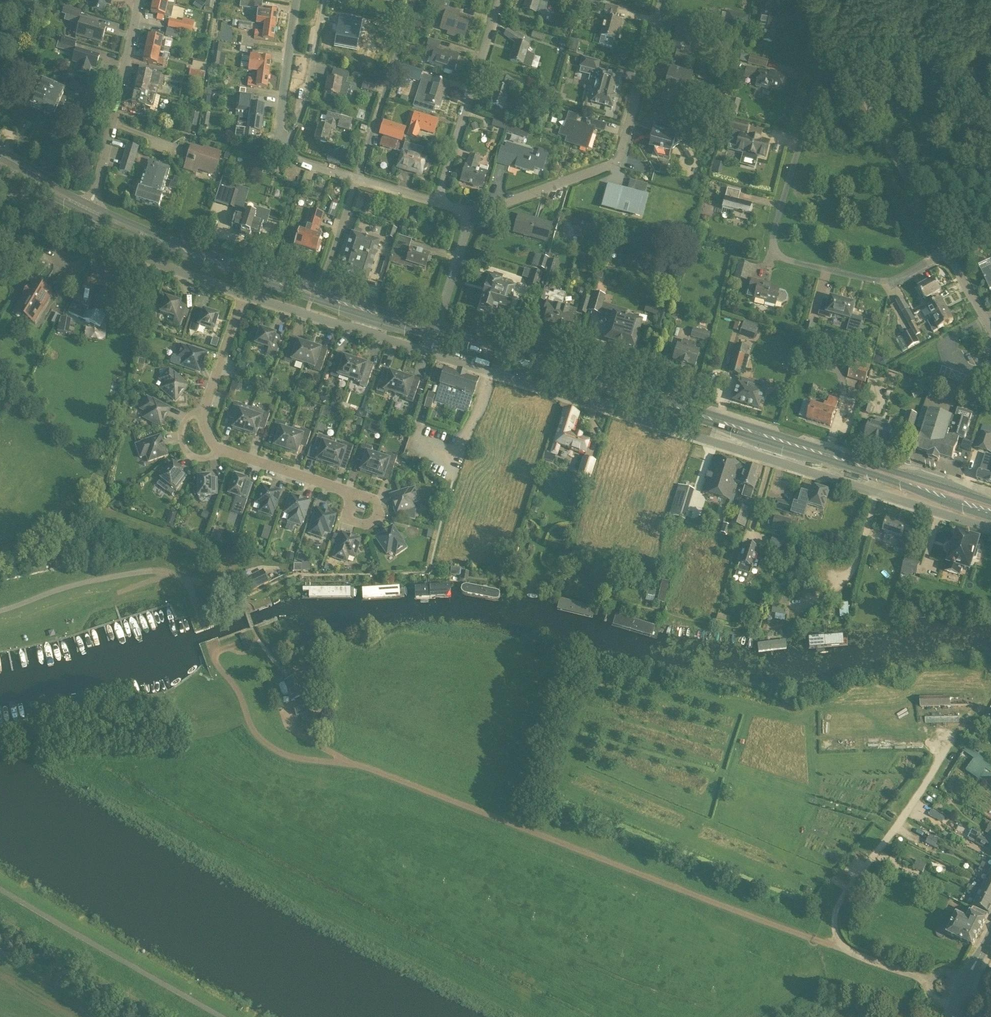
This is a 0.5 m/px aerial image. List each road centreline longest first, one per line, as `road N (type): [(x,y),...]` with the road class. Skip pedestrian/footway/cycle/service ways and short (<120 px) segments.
road 1 (track): [(841,948),(366,767),(280,753),(255,734),(209,644)]
road 2 (unclassified): [(990,529),(431,353)]
road 3 (primary): [(860,465),(436,332)]
road 4 (unclassified): [(842,58),(820,71),(775,250),(787,260),(887,281),(946,251)]
road 5 (primary): [(436,332),(199,256),(88,209)]
road 6 (unclassified): [(662,0),(618,159),(471,215)]
road 7 (track): [(0,611),(80,583),(164,571),(189,587),(202,625)]
road 8 (unclassified): [(946,251),(842,58)]
road 9 (unclassified): [(88,209),(139,0)]
road 10 (unclassified): [(436,203),(498,0)]
road 11 (unclassified): [(431,353),(244,295)]
road 12 (unclassified): [(356,180),(412,0)]
road 13 (unclassified): [(244,295),(79,229)]
road 14 (unclassified): [(285,146),(306,102),(325,0)]
road 15 (unclassified): [(285,146),(279,124),(296,0)]
road 16 (primary): [(860,465),(990,517)]
road 17 (unclassified): [(354,493),(221,451)]
road 18 (primary): [(990,501),(860,465)]
road 19 (track): [(817,604),(854,570),(878,493)]
road 20 (unclassified): [(202,410),(244,295)]
road 21 (unclassified): [(436,332),(471,215)]

